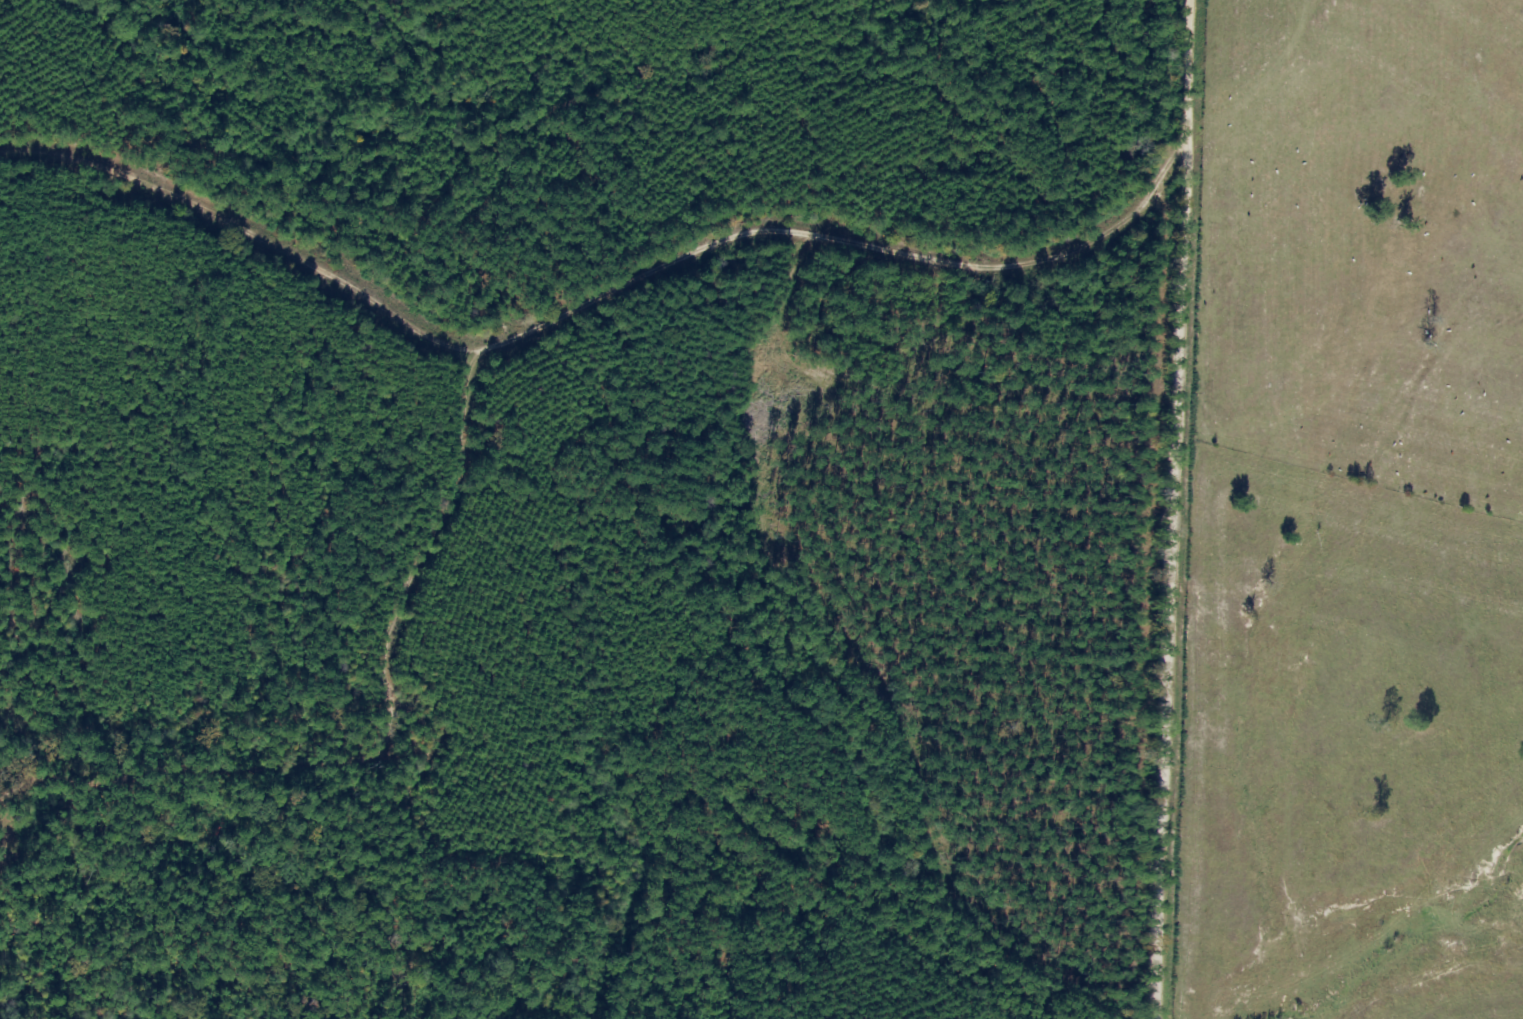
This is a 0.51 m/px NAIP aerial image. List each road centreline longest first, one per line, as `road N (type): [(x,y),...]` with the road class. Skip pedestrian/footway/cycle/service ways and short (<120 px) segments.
road 1 (residential): [(1174,1018),(1189,381),(1210,0)]

